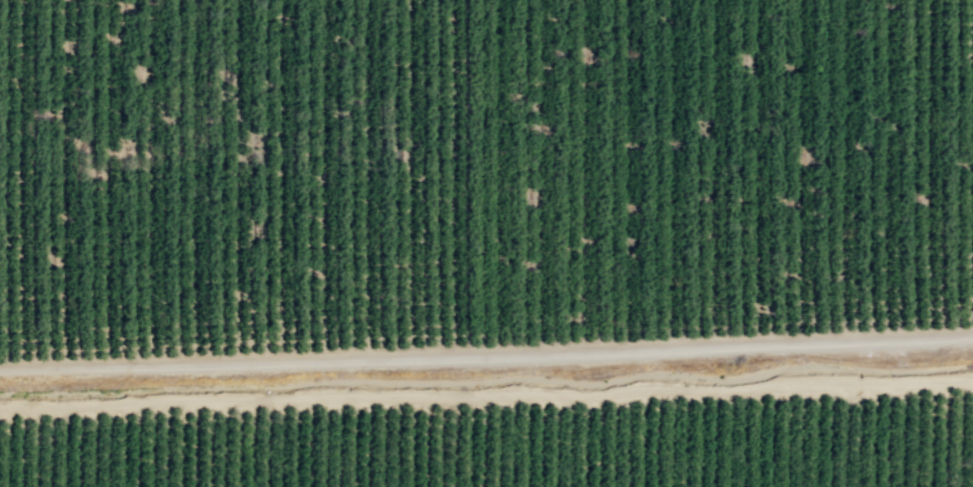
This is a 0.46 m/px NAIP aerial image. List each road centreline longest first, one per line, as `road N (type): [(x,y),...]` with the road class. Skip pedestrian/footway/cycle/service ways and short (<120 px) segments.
road 1 (track): [(972,338),(0,371)]
road 2 (track): [(0,406),(972,383)]

